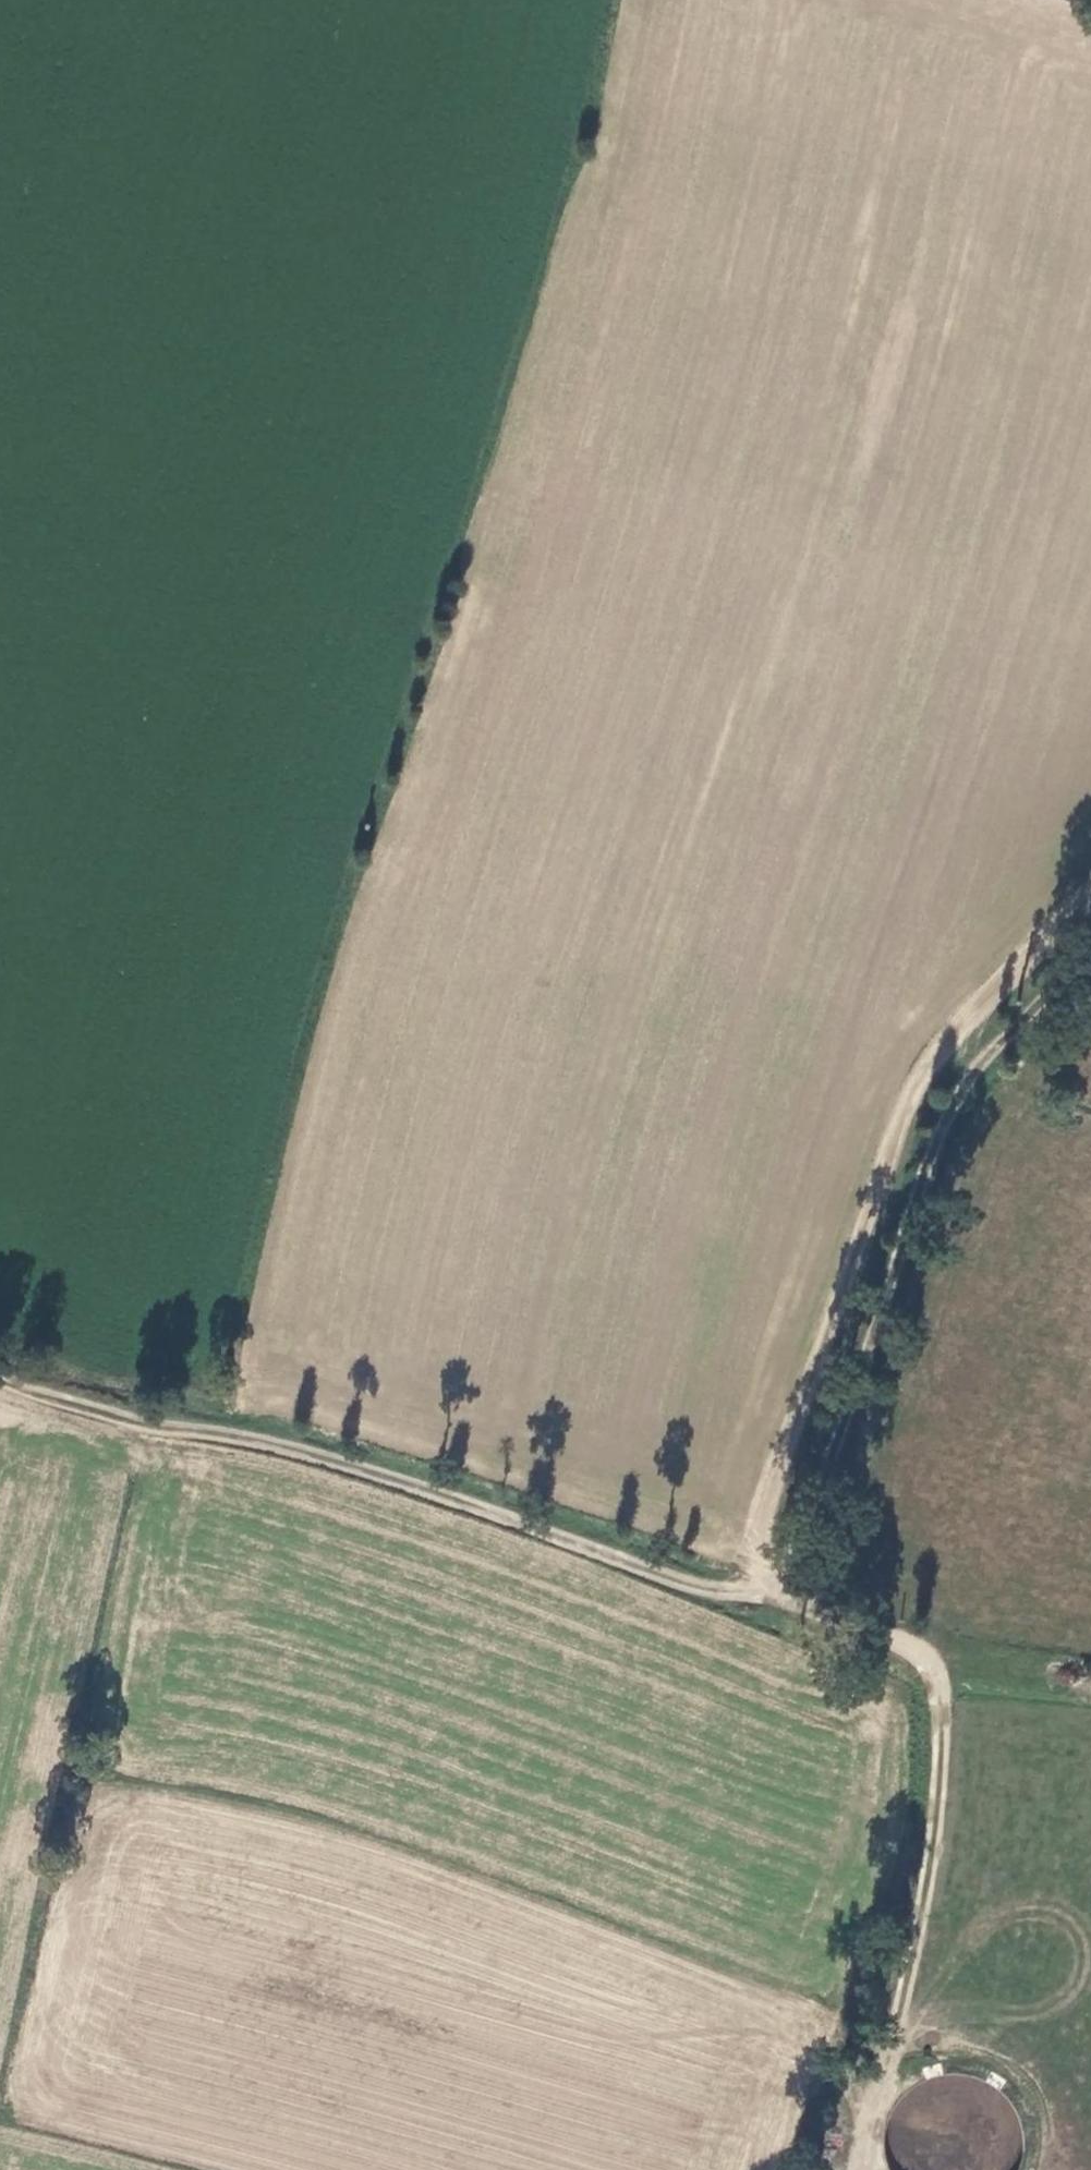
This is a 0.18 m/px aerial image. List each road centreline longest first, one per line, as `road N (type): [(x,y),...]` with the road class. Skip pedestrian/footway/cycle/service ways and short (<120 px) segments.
road 1 (track): [(799,1601),(657,1573),(249,1429),(86,1408),(0,1373)]
road 2 (track): [(1090,964),(919,1141),(799,1601)]
road 3 (track): [(877,2169),(946,1715),(934,1667),(883,1628),(799,1601)]

